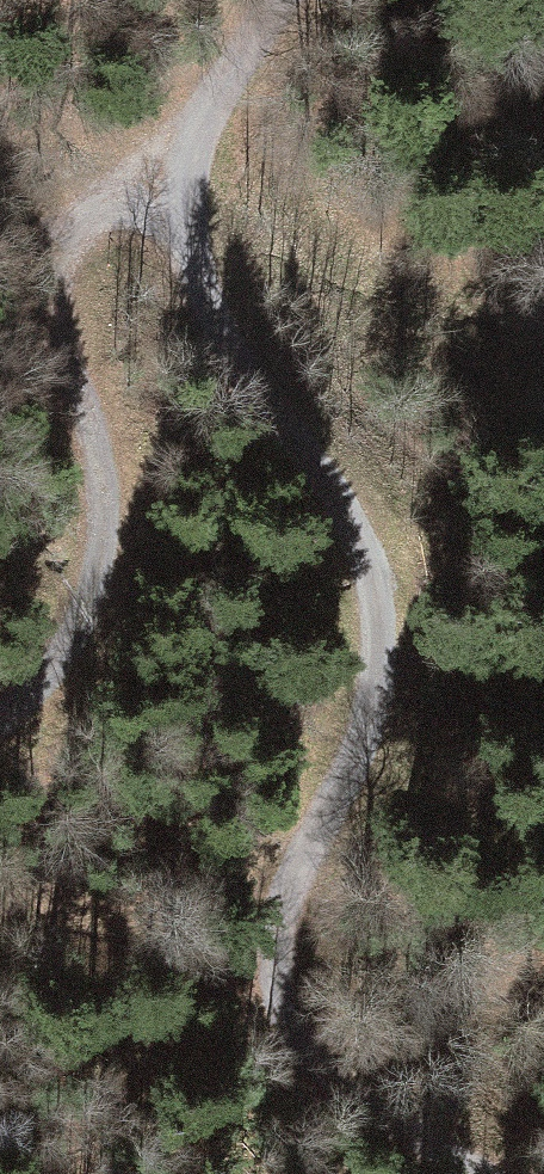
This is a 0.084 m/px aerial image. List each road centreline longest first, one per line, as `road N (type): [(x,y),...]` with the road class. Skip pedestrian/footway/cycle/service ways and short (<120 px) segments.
road 1 (track): [(483,1173),(323,1060),(272,945),(294,828),(381,685),(376,576),(321,466),(217,324),(189,214)]
road 2 (track): [(189,214),(93,217),(59,281),(98,488),(64,675),(0,716)]
road 3 (track): [(189,214),(259,0)]

